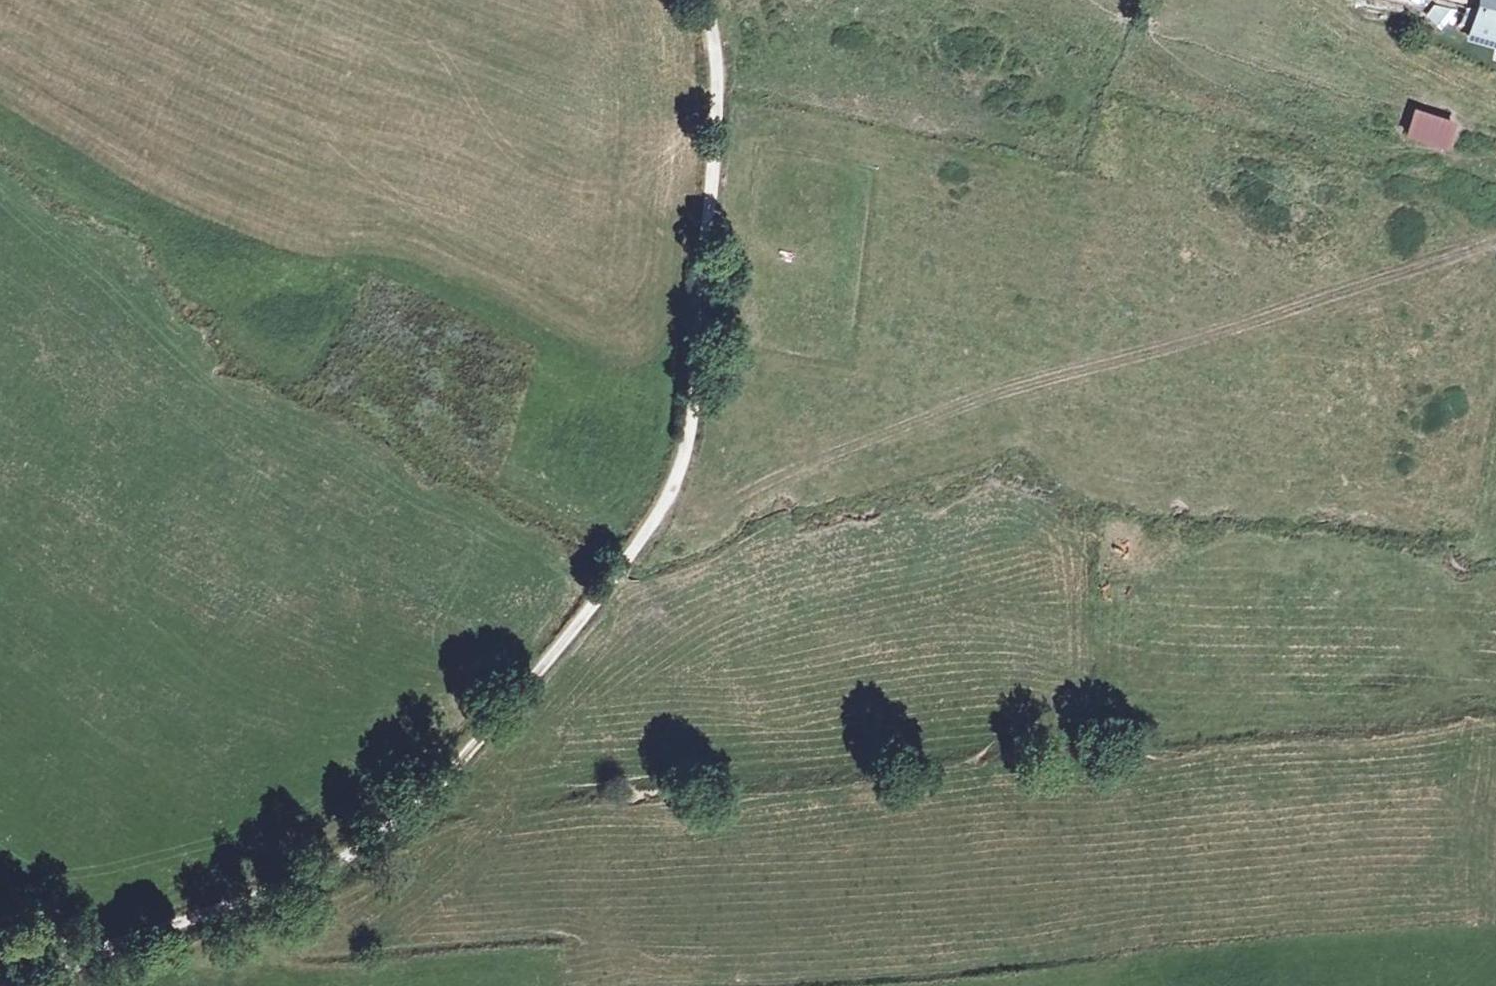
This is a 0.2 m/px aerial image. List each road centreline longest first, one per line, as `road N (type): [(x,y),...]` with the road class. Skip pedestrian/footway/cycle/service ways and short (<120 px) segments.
road 1 (track): [(53,985),(94,958),(366,846),(443,780),(502,716),(655,518),(691,438),(717,138),(700,0)]

